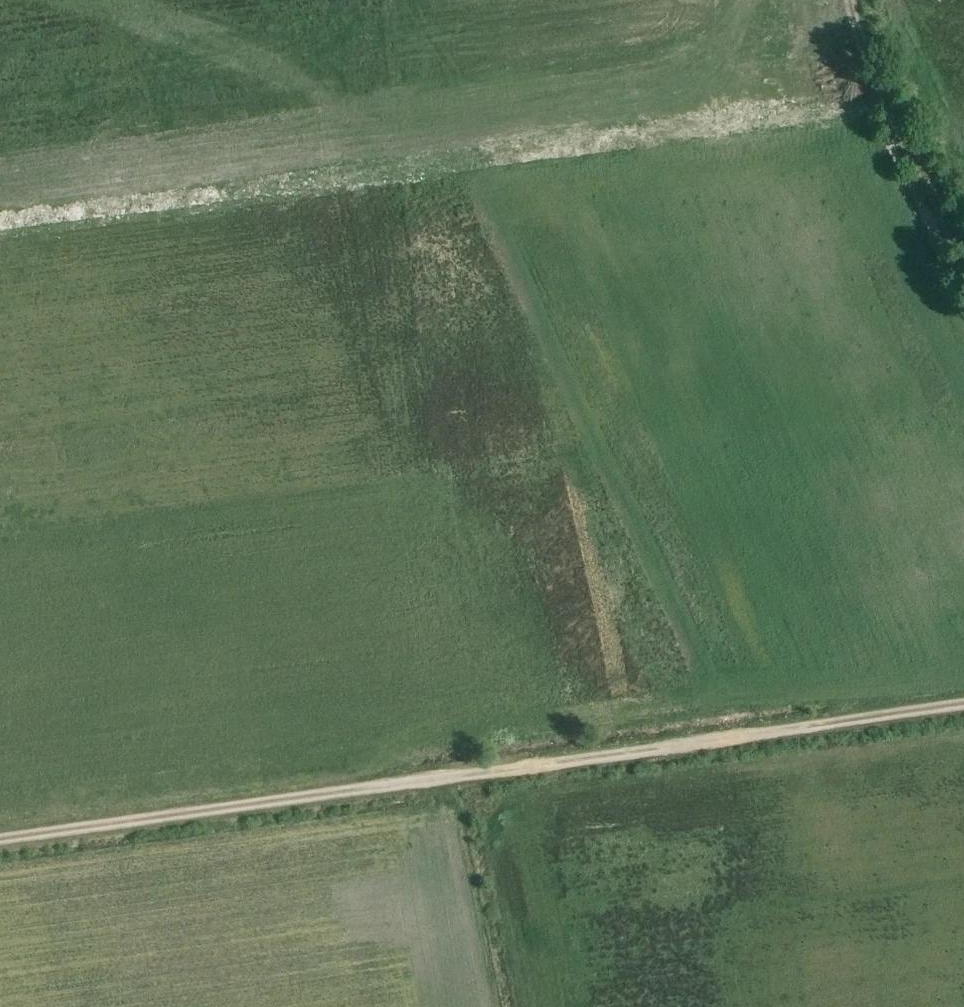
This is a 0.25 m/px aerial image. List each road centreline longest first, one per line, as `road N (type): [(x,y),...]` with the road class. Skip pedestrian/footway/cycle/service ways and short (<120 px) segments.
road 1 (track): [(0,840),(963,704)]
road 2 (track): [(852,0),(883,91),(963,257)]

